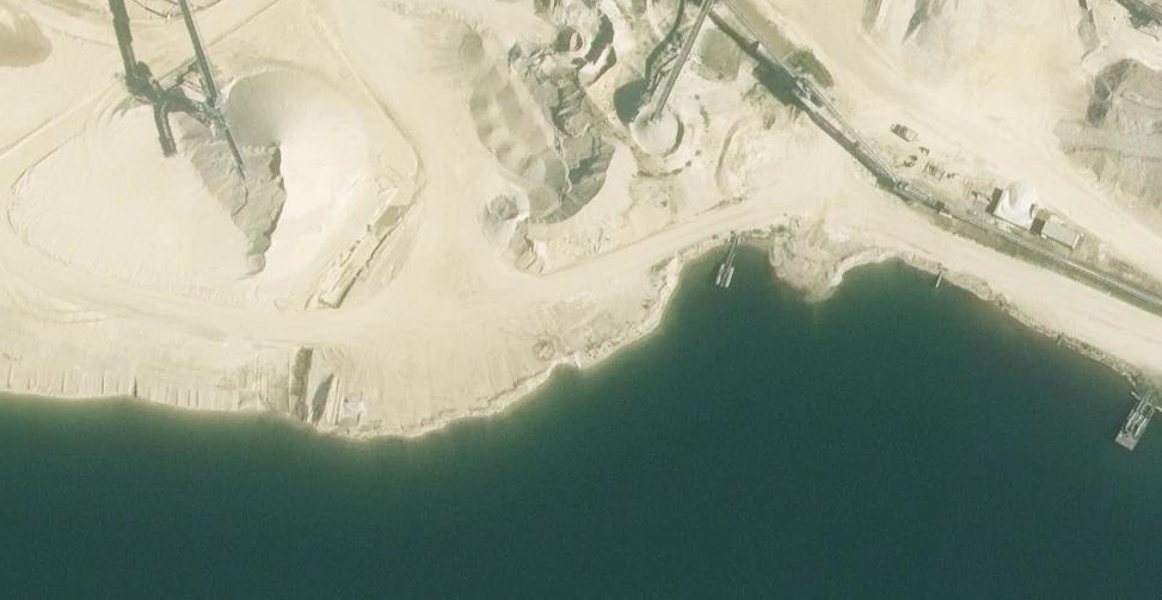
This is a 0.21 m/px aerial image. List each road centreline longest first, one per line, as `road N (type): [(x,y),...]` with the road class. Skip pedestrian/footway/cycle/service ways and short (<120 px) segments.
road 1 (track): [(1161,319),(850,178)]

